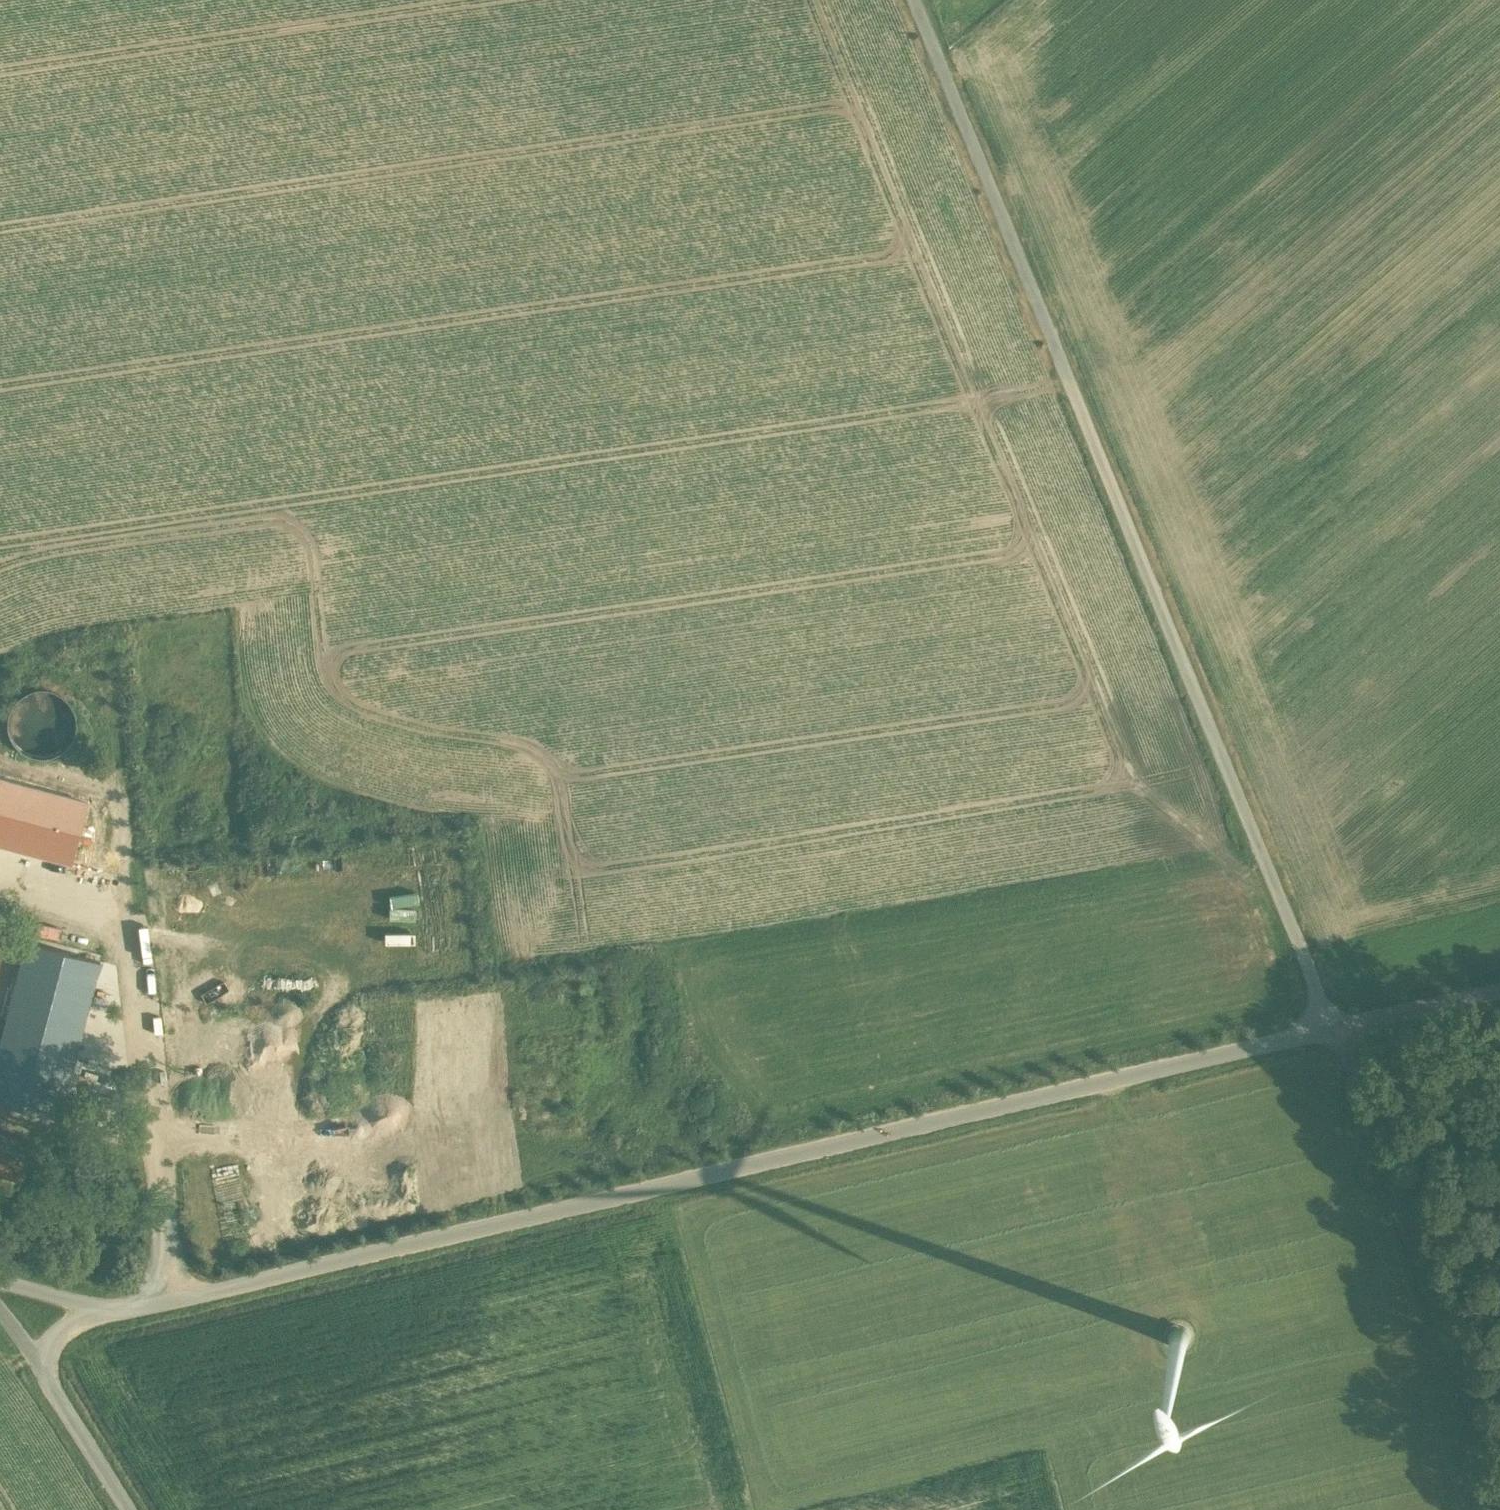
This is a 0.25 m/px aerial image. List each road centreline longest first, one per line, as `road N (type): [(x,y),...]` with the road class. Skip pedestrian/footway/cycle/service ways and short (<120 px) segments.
road 1 (unclassified): [(1326,1023),(179,1300),(96,1312)]
road 2 (unclassified): [(906,0),(1326,1023)]
road 3 (track): [(1347,1019),(1499,1450)]
road 4 (track): [(179,1300),(135,932),(89,885)]
road 5 (unclassified): [(1326,1023),(1499,988)]
road 6 (unclassified): [(39,1375),(122,1509)]

